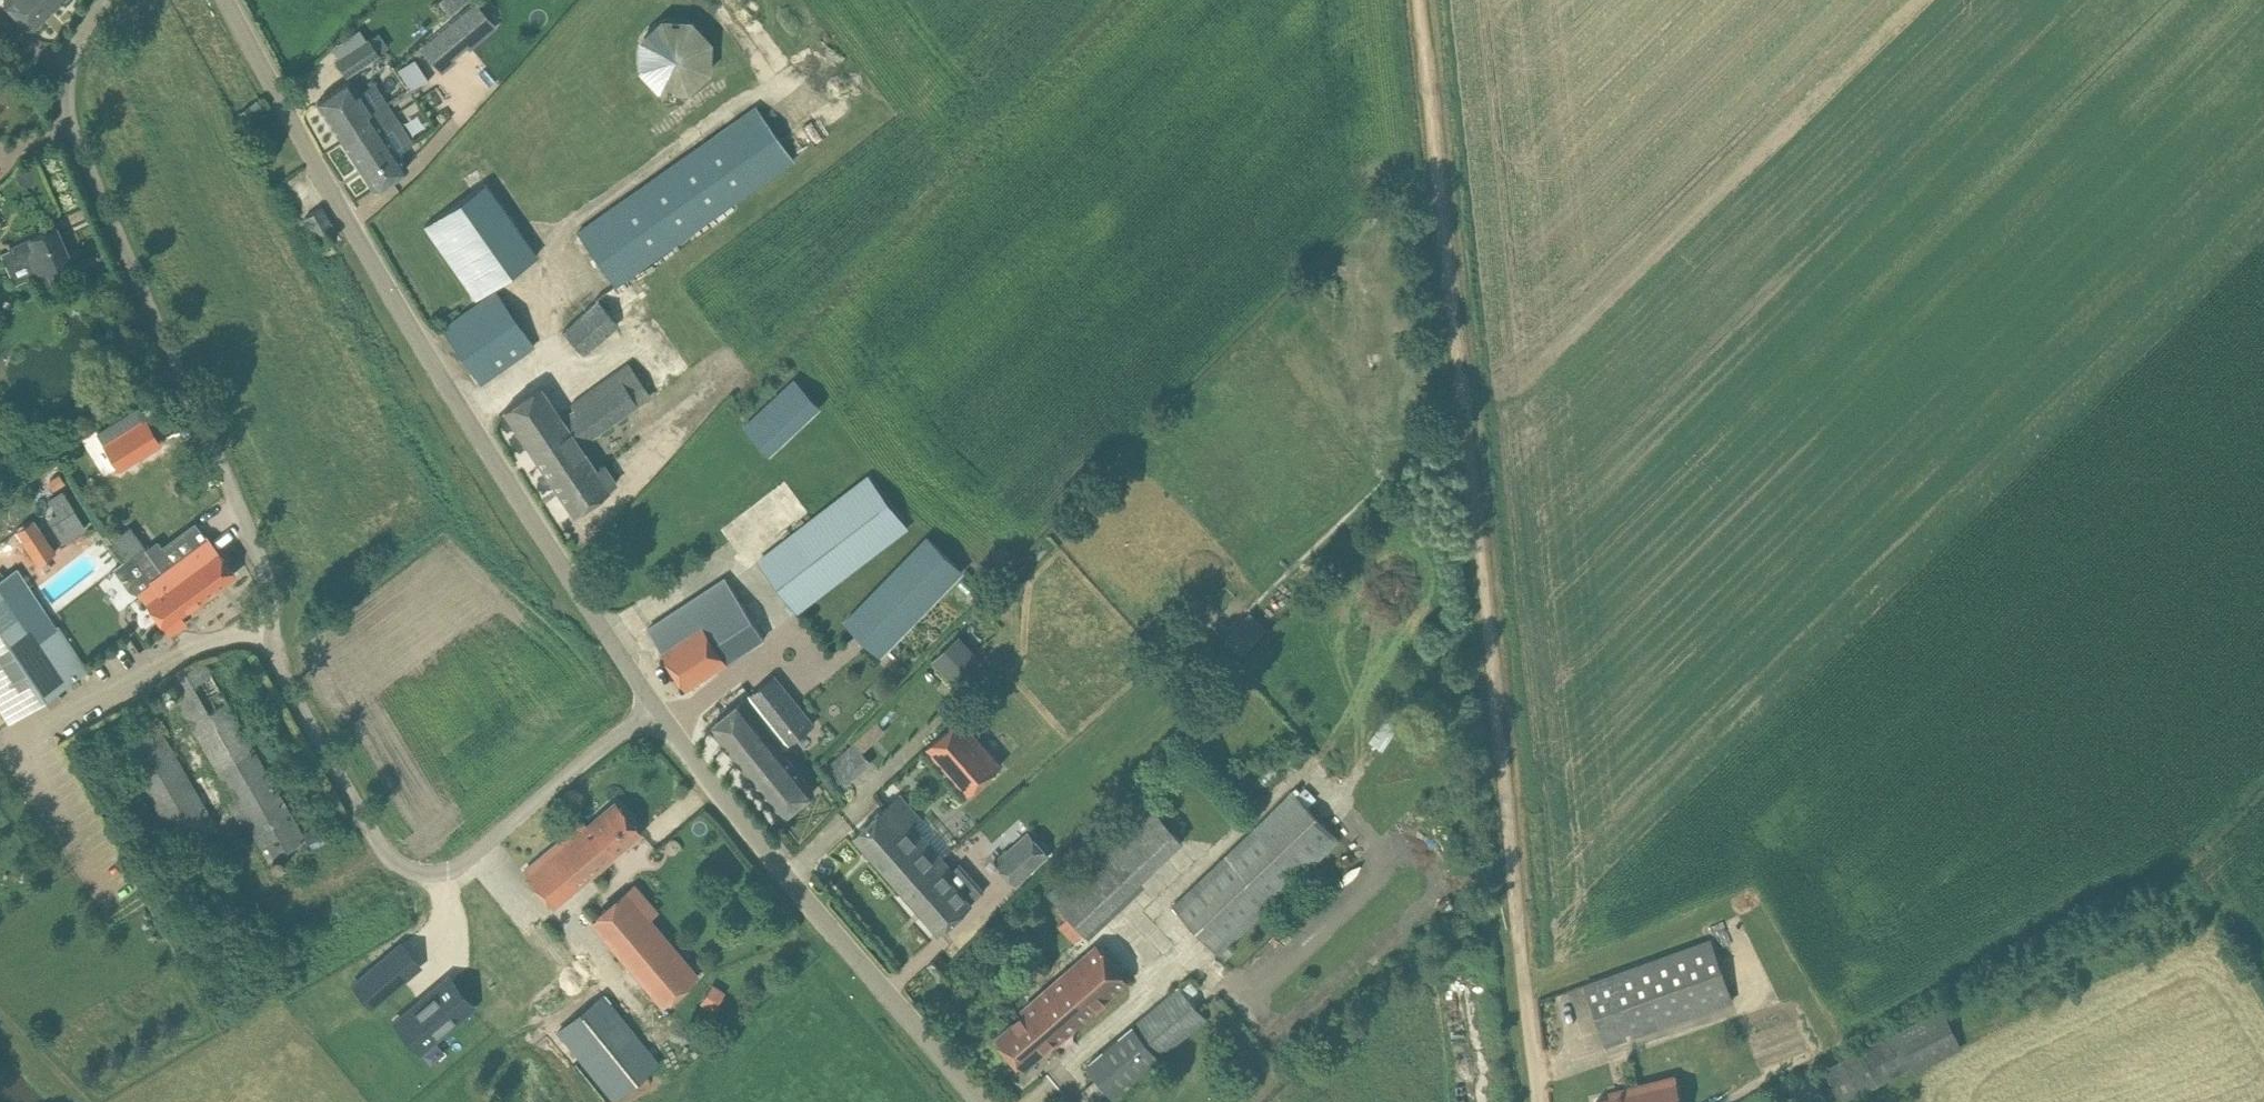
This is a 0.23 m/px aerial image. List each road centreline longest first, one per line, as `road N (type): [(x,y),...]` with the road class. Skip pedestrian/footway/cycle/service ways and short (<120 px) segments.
road 1 (residential): [(659,708),(473,859),(435,872),(400,861),(276,653),(269,568),(77,147),(68,97),(74,48),(101,0)]
road 2 (track): [(1418,0),(1523,973)]
road 3 (unclassified): [(659,708),(441,377),(224,0)]
road 4 (unclassified): [(972,1101),(659,708)]
road 5 (unclassified): [(1523,973),(1539,1101)]

